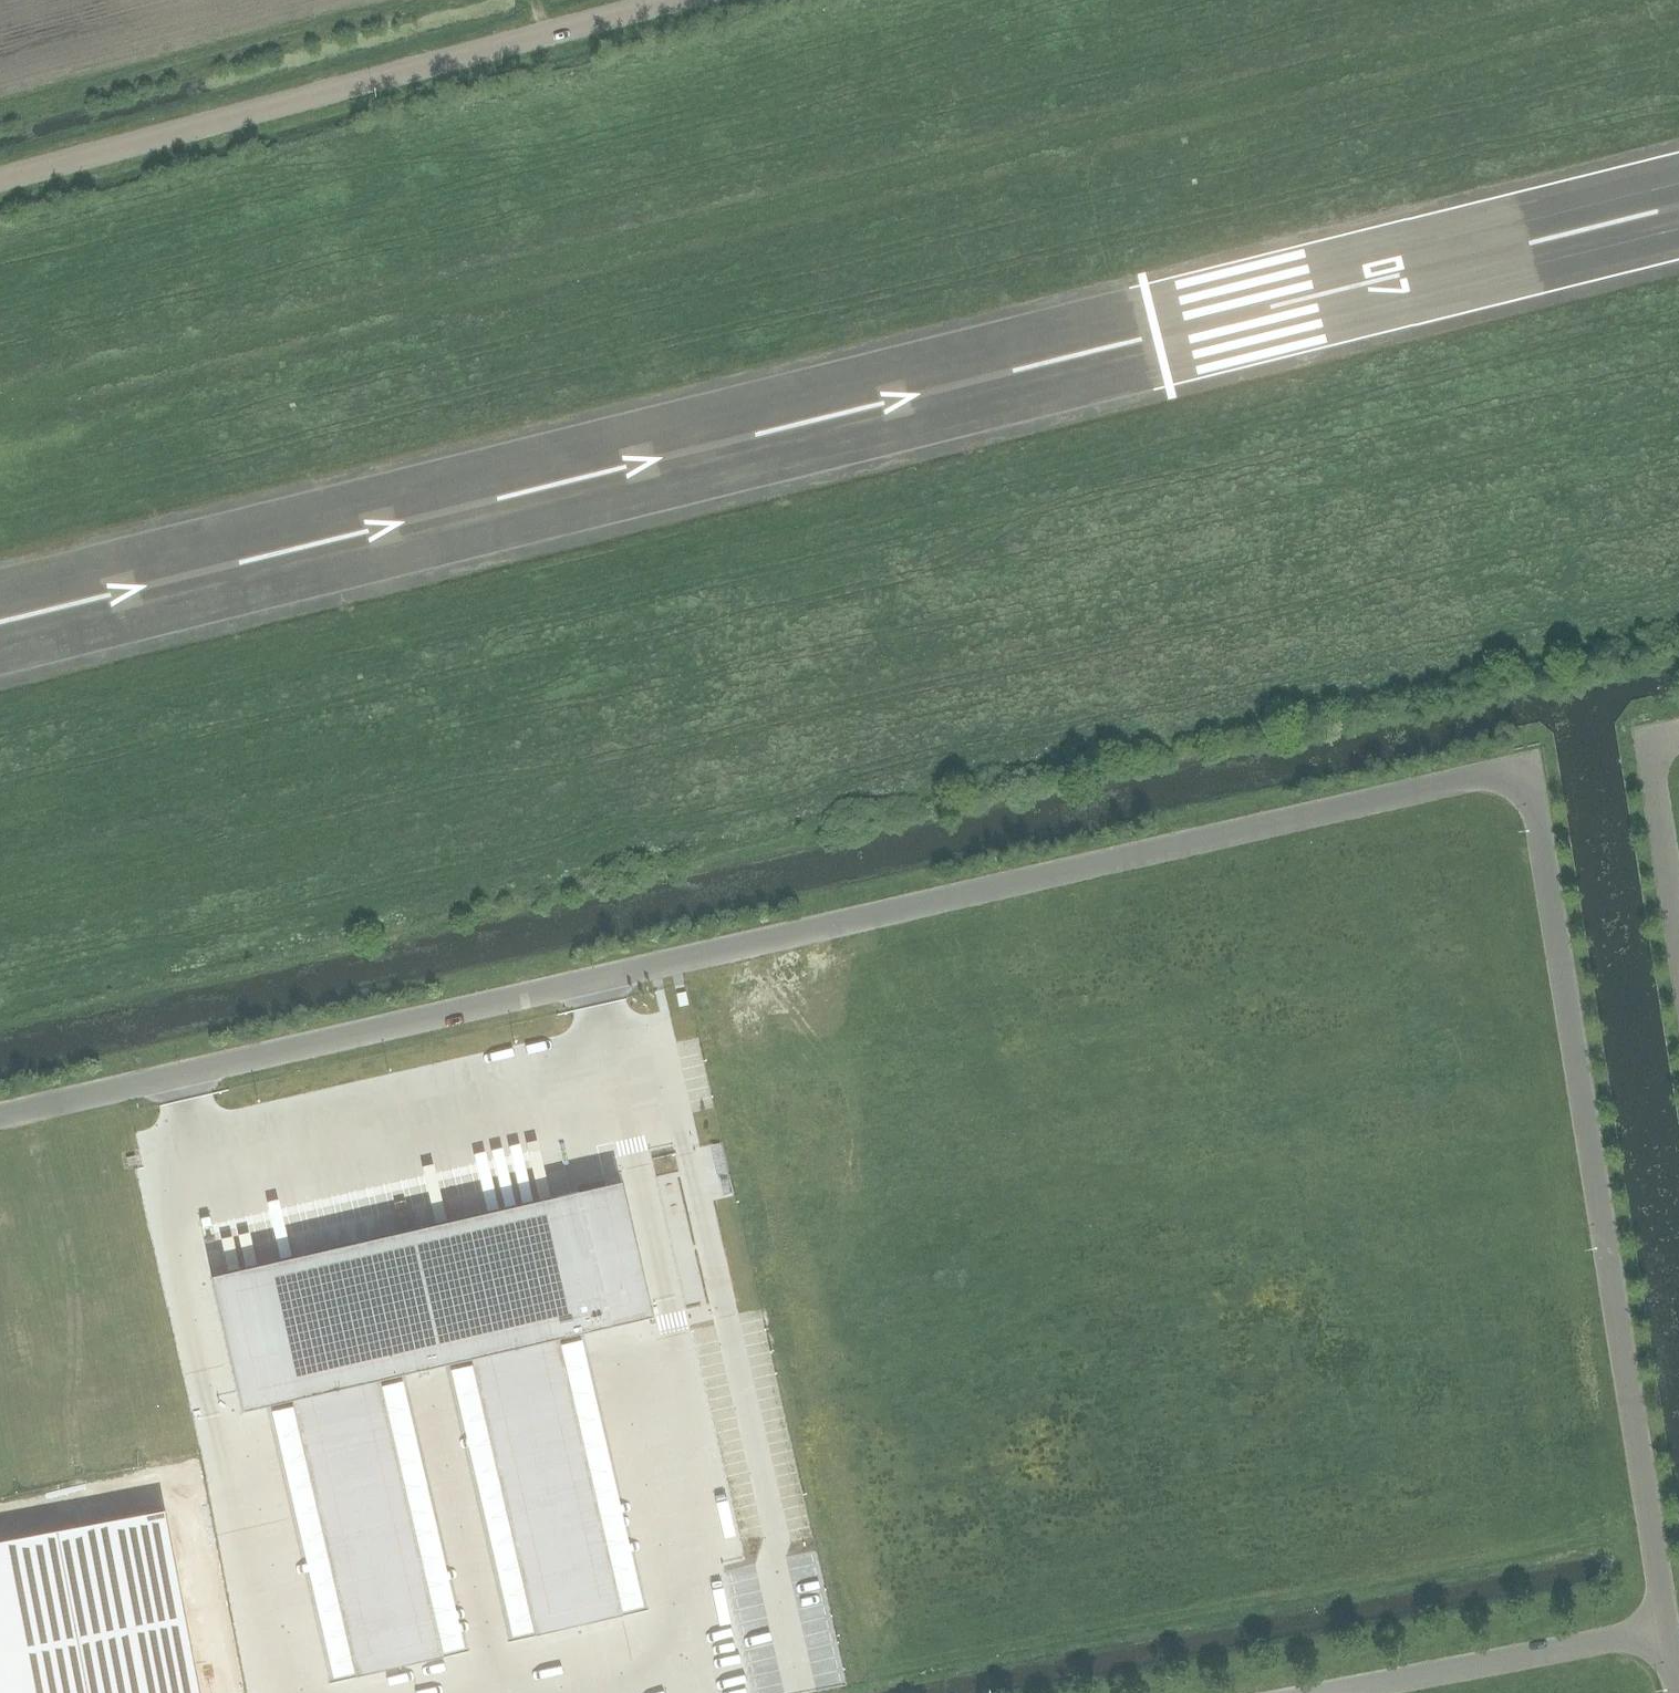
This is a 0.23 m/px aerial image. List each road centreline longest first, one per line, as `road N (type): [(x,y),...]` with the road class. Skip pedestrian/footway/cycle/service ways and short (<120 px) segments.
road 1 (unclassified): [(0,1120),(1531,765),(1669,1629)]
road 2 (tertiary): [(0,177),(653,0)]
road 3 (unclassified): [(1669,1629),(1332,1692)]
road 4 (unclassified): [(1678,738),(1653,743),(1678,908)]

